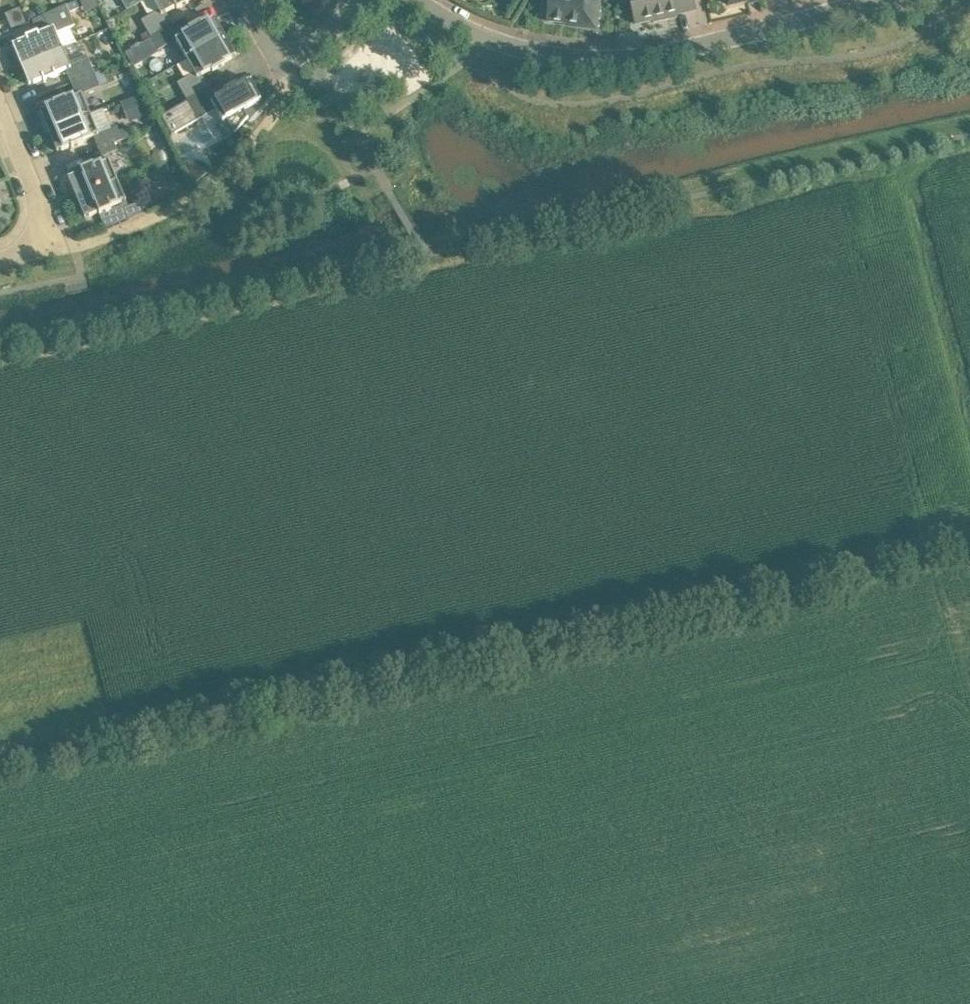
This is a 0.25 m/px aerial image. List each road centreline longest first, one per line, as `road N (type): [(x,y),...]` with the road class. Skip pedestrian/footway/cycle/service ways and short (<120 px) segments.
road 1 (residential): [(860,0),(653,56),(583,58),(488,41),(417,0)]
road 2 (residential): [(0,255),(46,243),(0,107)]
road 3 (residential): [(239,0),(261,40),(290,57),(308,54),(364,0)]

